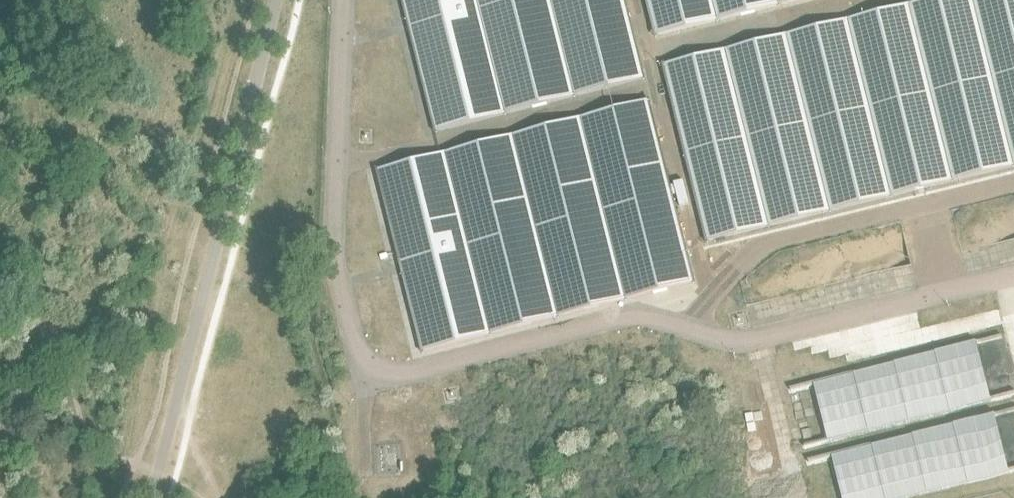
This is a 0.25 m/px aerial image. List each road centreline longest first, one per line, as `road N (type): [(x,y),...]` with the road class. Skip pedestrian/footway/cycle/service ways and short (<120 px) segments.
road 1 (track): [(343,166),(657,87),(634,0)]
road 2 (track): [(648,51),(881,0)]
road 3 (track): [(657,87),(710,289)]

